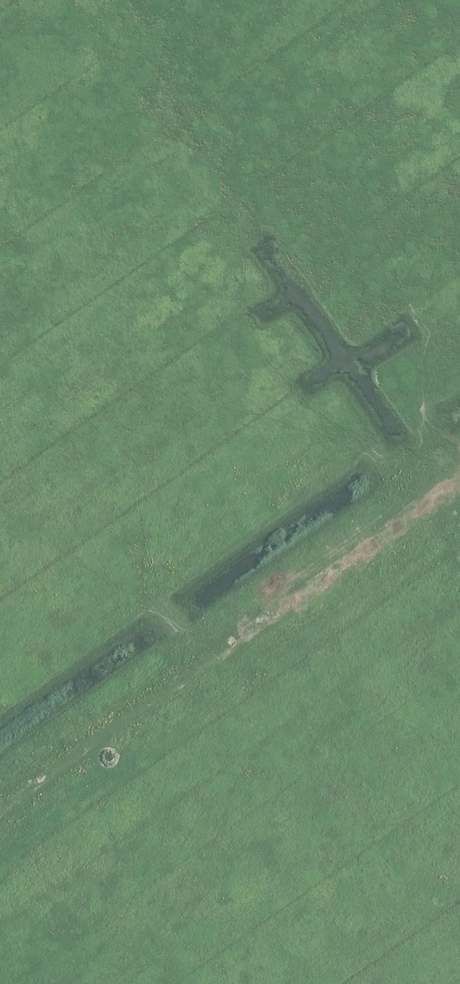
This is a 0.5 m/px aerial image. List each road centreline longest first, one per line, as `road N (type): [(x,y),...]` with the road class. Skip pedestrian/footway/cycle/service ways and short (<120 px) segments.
road 1 (track): [(0,809),(459,497)]

